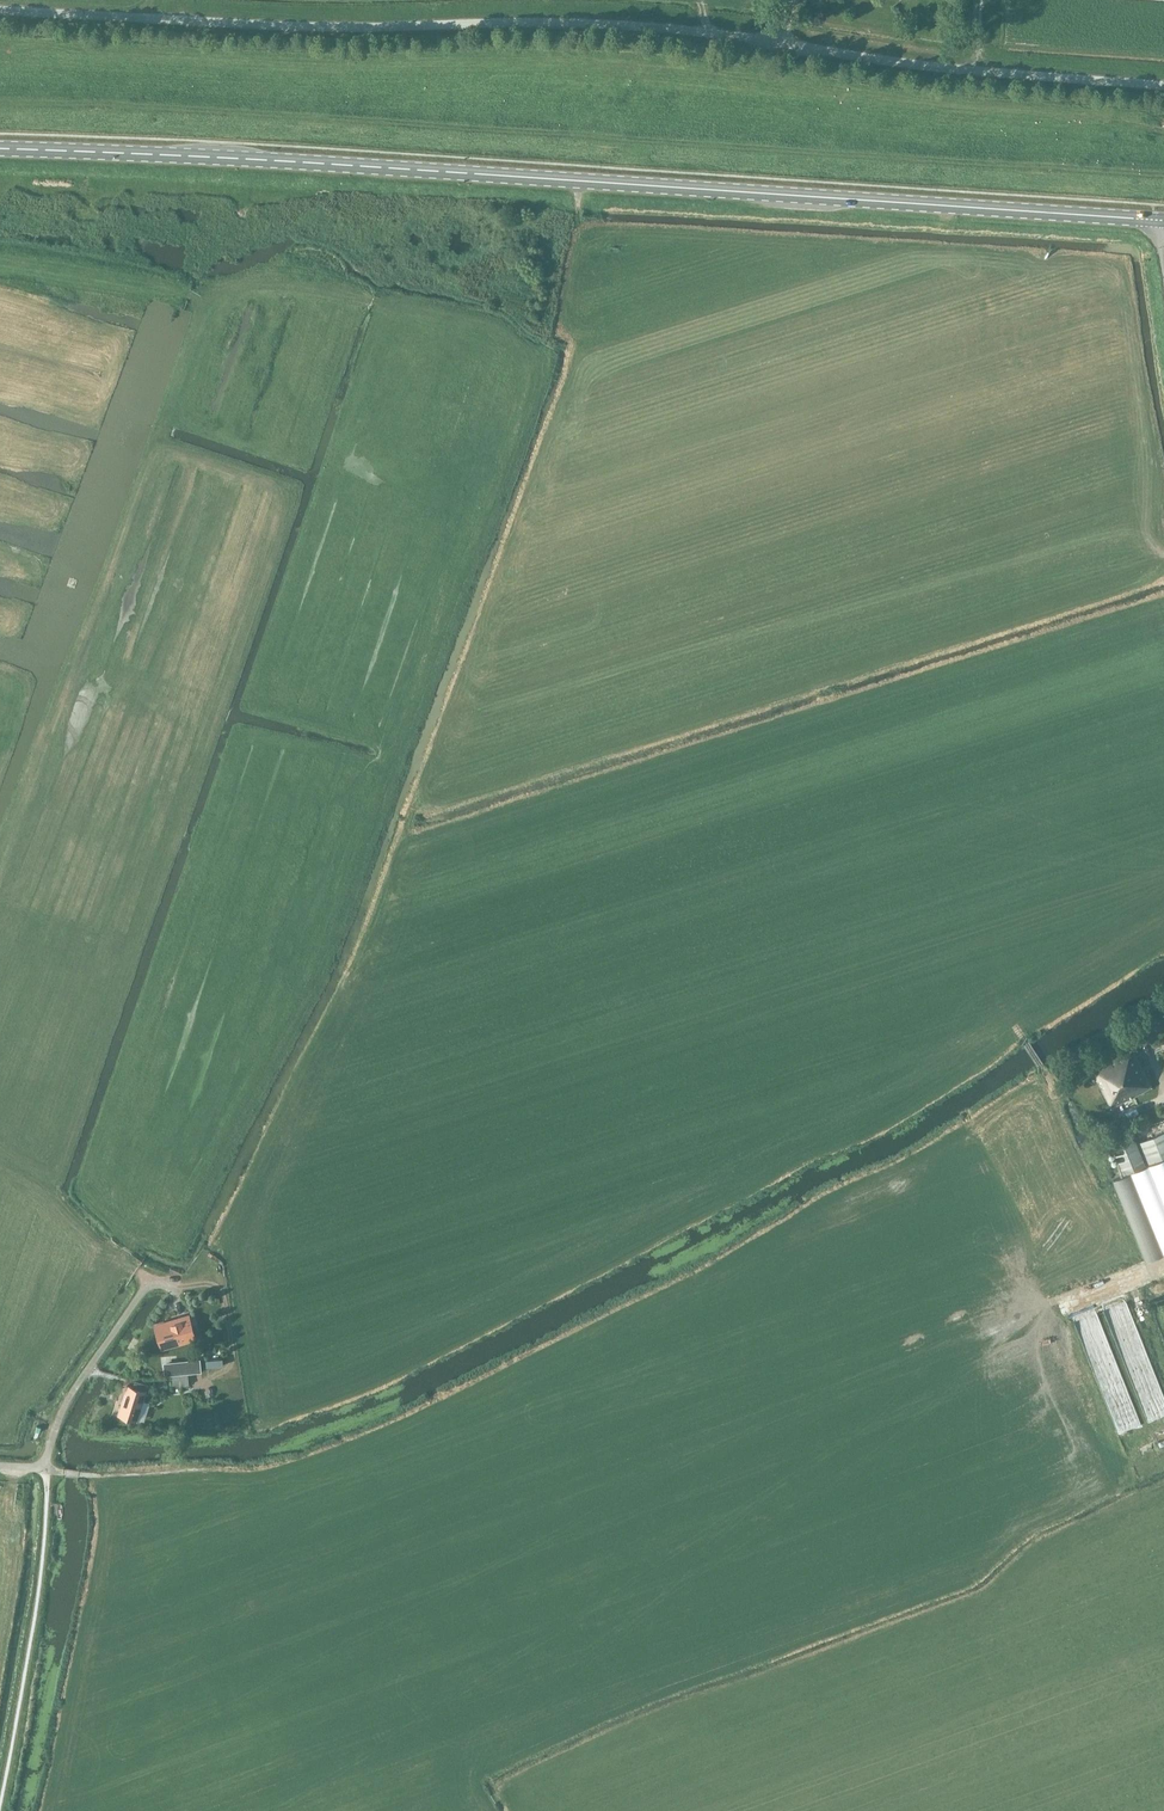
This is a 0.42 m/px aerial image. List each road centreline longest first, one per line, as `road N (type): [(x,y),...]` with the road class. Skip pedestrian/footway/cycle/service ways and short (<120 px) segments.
road 1 (unclassified): [(1163,87),(979,72),(612,24),(364,29),(0,13)]
road 2 (primary): [(1155,220),(0,148)]
road 3 (track): [(1016,1025),(1003,1003),(351,1358),(257,1369),(244,1312)]
road 4 (track): [(1016,1025),(1097,1186),(1107,1181)]
road 5 (track): [(1003,1003),(1163,905)]
road 6 (track): [(571,335),(564,314),(580,180)]

